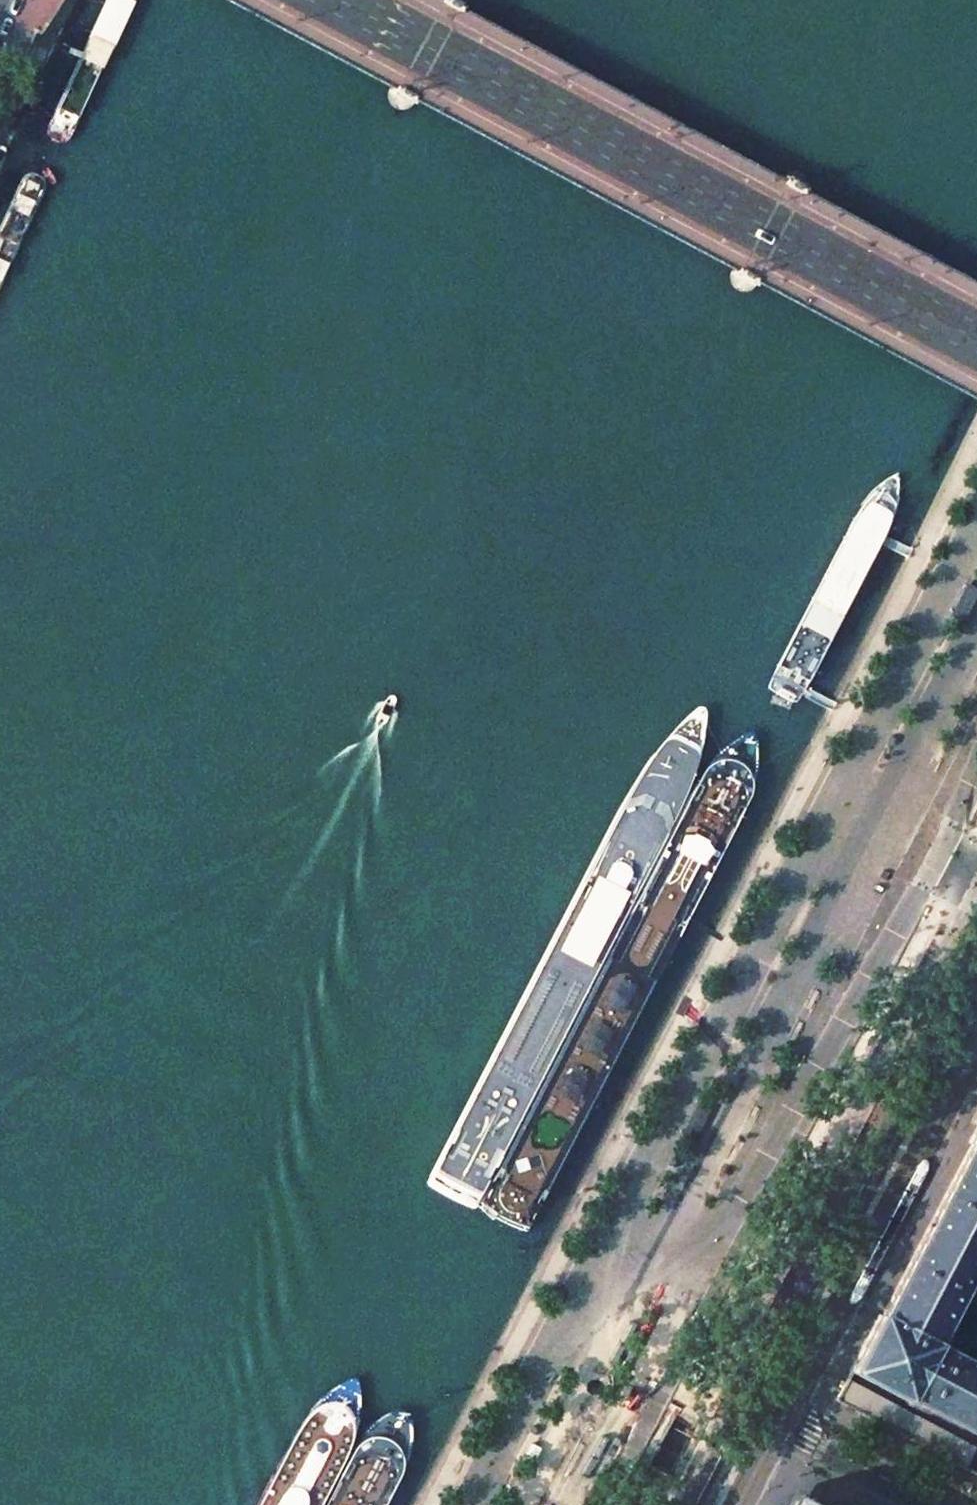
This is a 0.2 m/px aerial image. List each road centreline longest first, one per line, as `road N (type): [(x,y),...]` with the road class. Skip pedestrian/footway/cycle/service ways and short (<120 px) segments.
road 1 (primary): [(976,342),(345,7)]
road 2 (primary): [(976,976),(757,1406)]
road 3 (unclassified): [(757,1406),(942,1504)]

